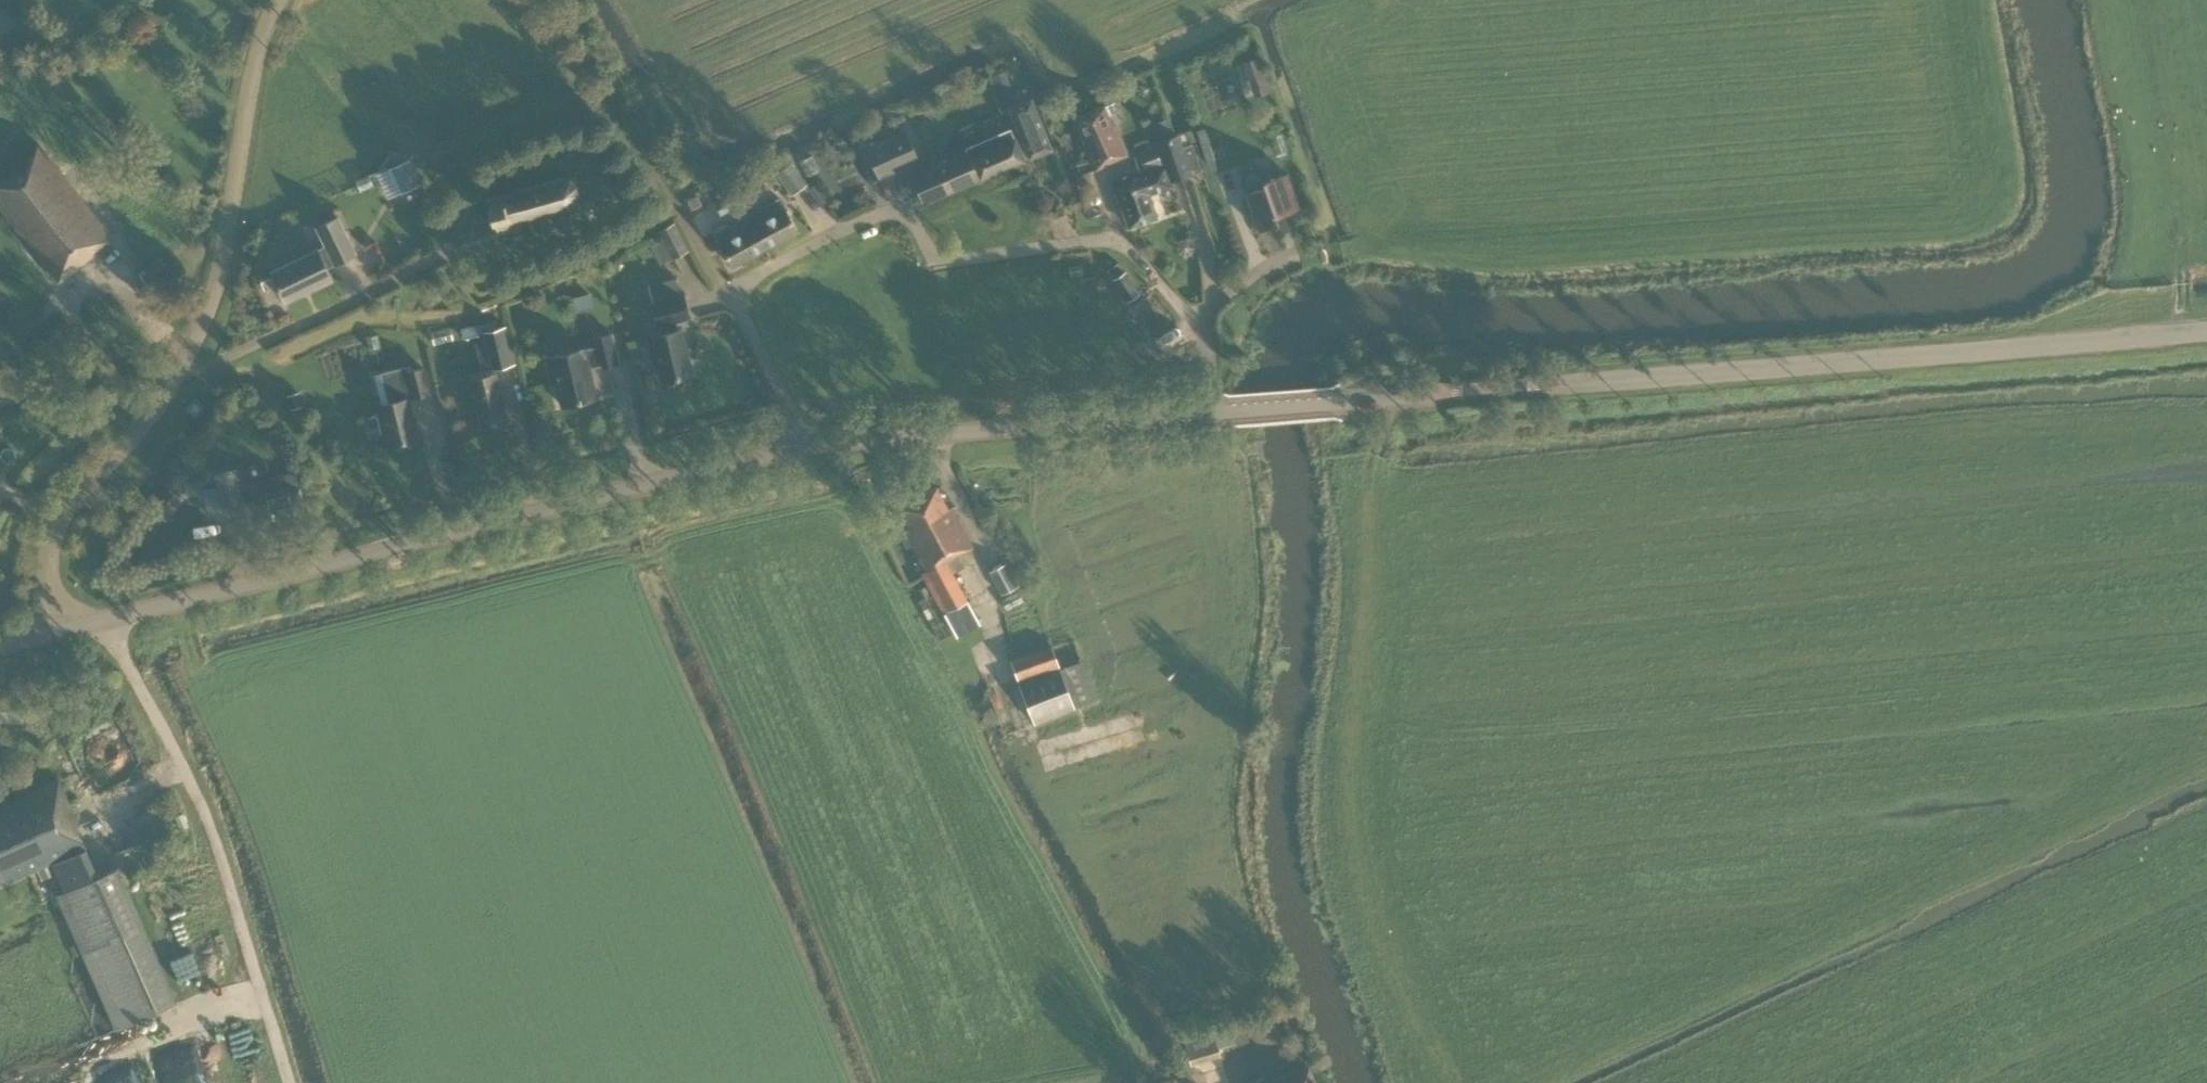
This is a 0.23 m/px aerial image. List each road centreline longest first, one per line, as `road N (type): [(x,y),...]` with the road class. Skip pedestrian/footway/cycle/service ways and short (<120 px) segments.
road 1 (tertiary): [(1207,415),(2206,332)]
road 2 (tertiary): [(105,616),(809,448)]
road 3 (unclassified): [(57,628),(47,574),(62,514),(158,406),(208,311),(255,55),(275,0)]
road 4 (residential): [(1207,415),(1201,329),(1133,253),(1105,242),(946,263),(909,216),(895,211),(760,271),(730,295)]
road 5 (unclassified): [(290,1082),(219,855),(105,616)]
road 6 (tertiary): [(809,448),(1207,415)]
road 7 (residential): [(809,448),(730,295)]

